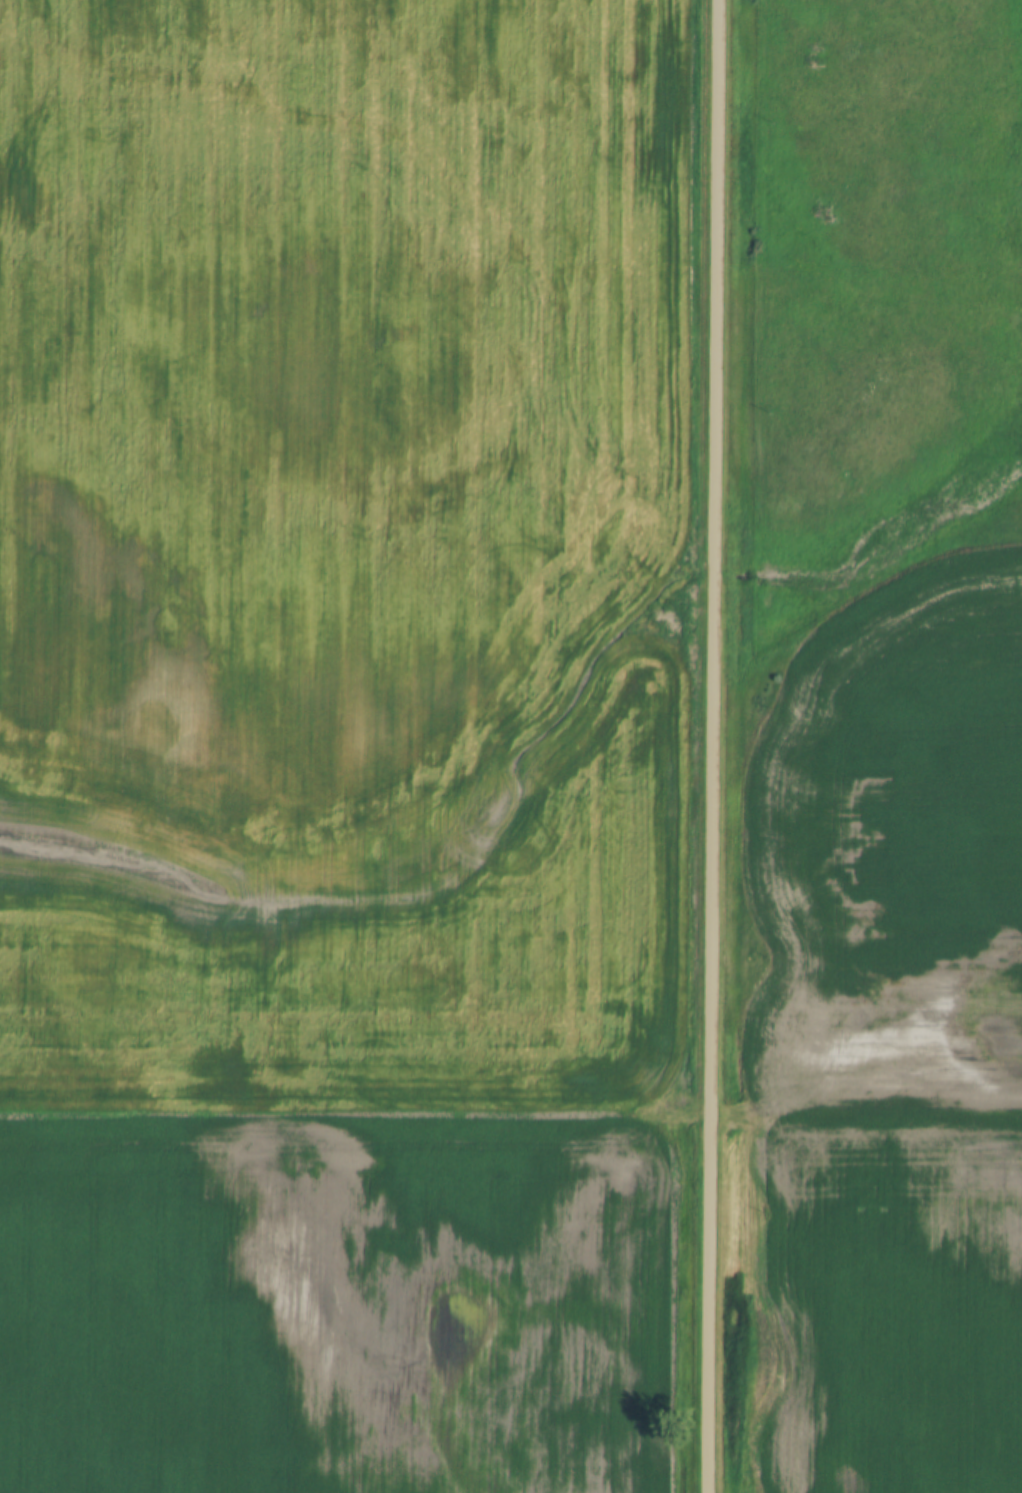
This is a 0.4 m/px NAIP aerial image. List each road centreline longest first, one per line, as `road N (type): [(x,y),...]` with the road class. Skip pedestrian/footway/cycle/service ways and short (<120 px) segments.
road 1 (residential): [(706,1492),(717,0)]

